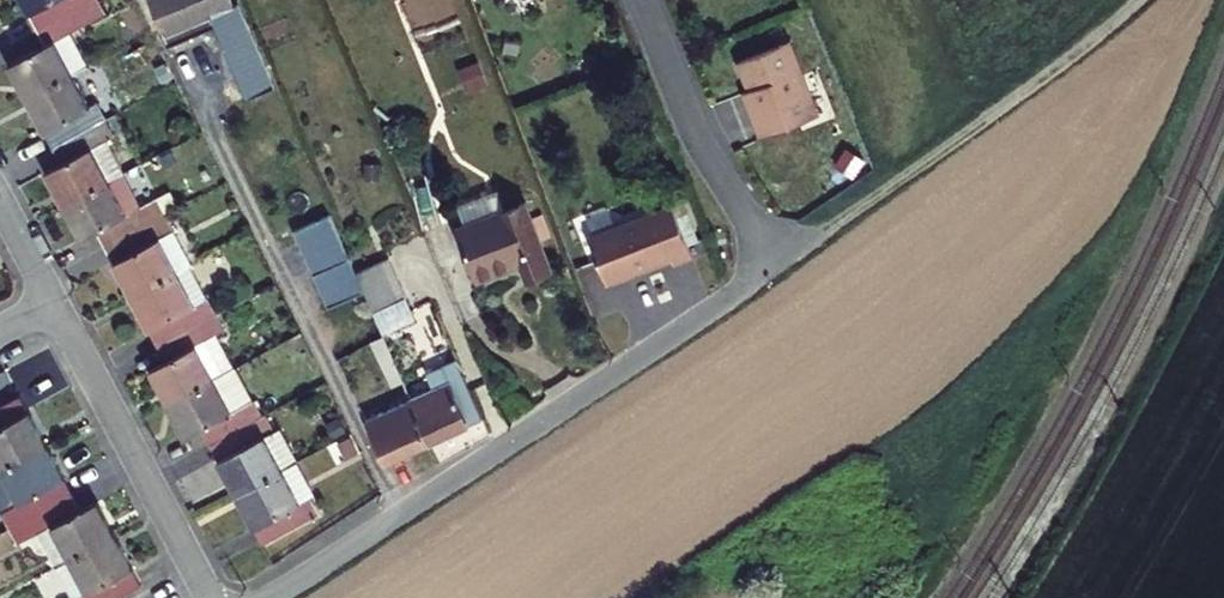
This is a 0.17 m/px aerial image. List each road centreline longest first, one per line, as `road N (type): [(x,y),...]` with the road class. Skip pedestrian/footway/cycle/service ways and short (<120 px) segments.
road 1 (residential): [(782,258),(268,597)]
road 2 (track): [(1136,0),(812,239)]
road 3 (residential): [(52,300),(208,597)]
road 4 (residential): [(782,258),(705,145),(644,0)]

